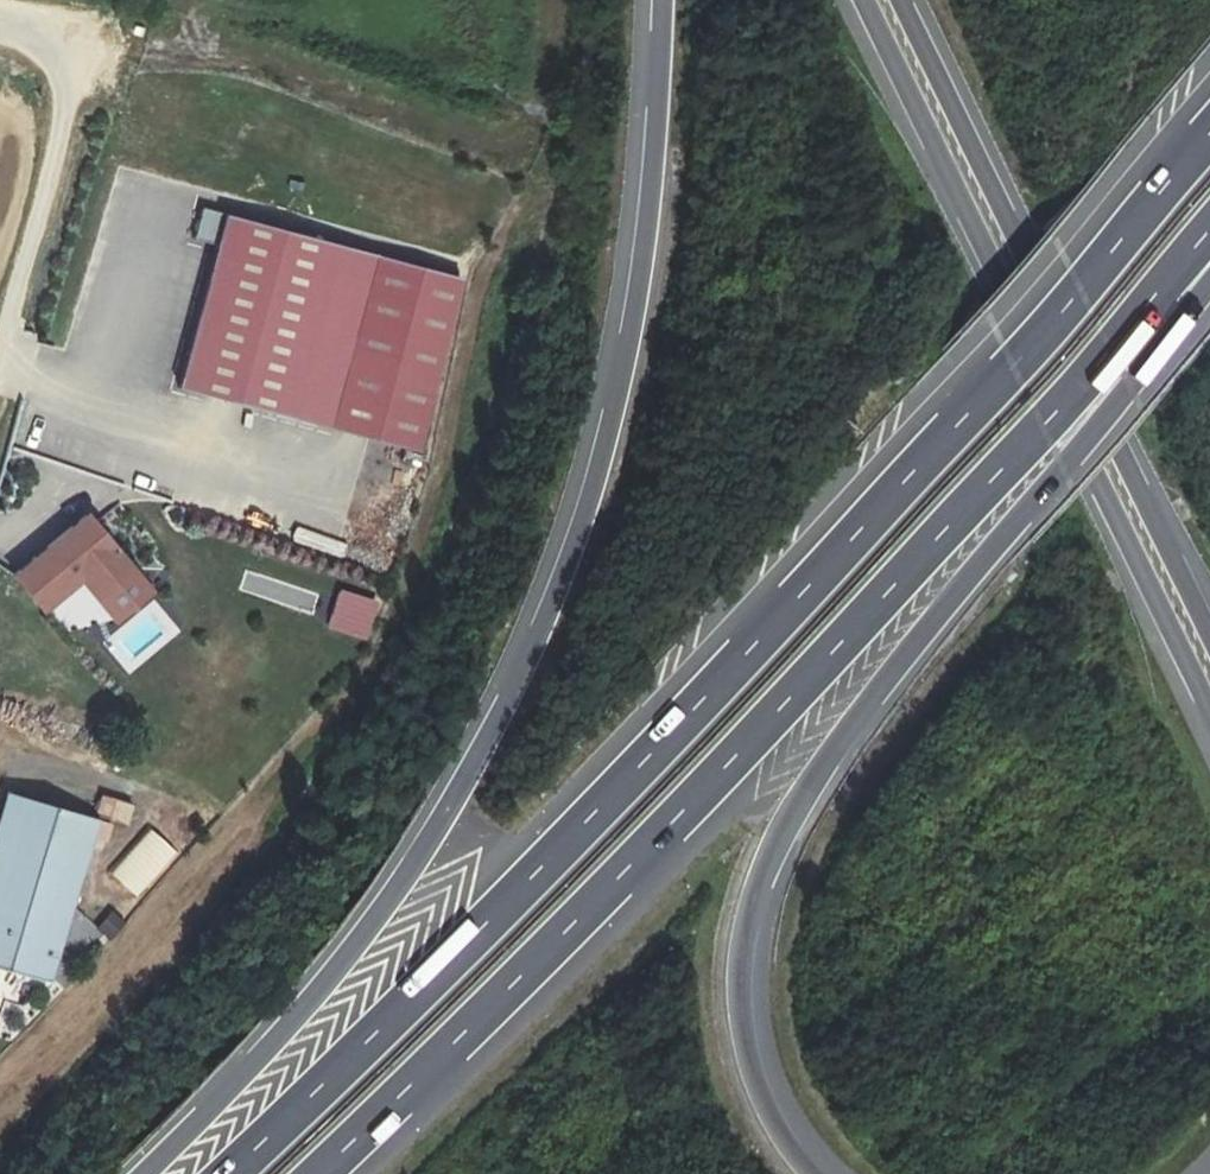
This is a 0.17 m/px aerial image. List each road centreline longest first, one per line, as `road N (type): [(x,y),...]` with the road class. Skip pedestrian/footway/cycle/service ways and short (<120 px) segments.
road 1 (motorway): [(1209,128),(1063,304),(750,649),(227,1173)]
road 2 (motorway): [(659,0),(651,174),(632,307),(585,511),(554,593),(476,756),(373,919),(143,1173)]
road 3 (motorway): [(320,1173),(782,709),(1135,317),(1209,222)]
road 4 (motorway): [(813,1173),(774,1121),(745,1041),(743,945),(764,871),(849,728),(1078,440)]
road 5 (motorway): [(1209,635),(902,0)]
road 6 (motorway): [(865,0),(1078,440)]
road 7 (track): [(0,17),(18,19),(68,54),(64,107),(0,362)]
road 8 (motorway): [(1078,440),(1209,712)]
road 9 (motorway): [(1078,440),(1208,280),(1209,260)]

